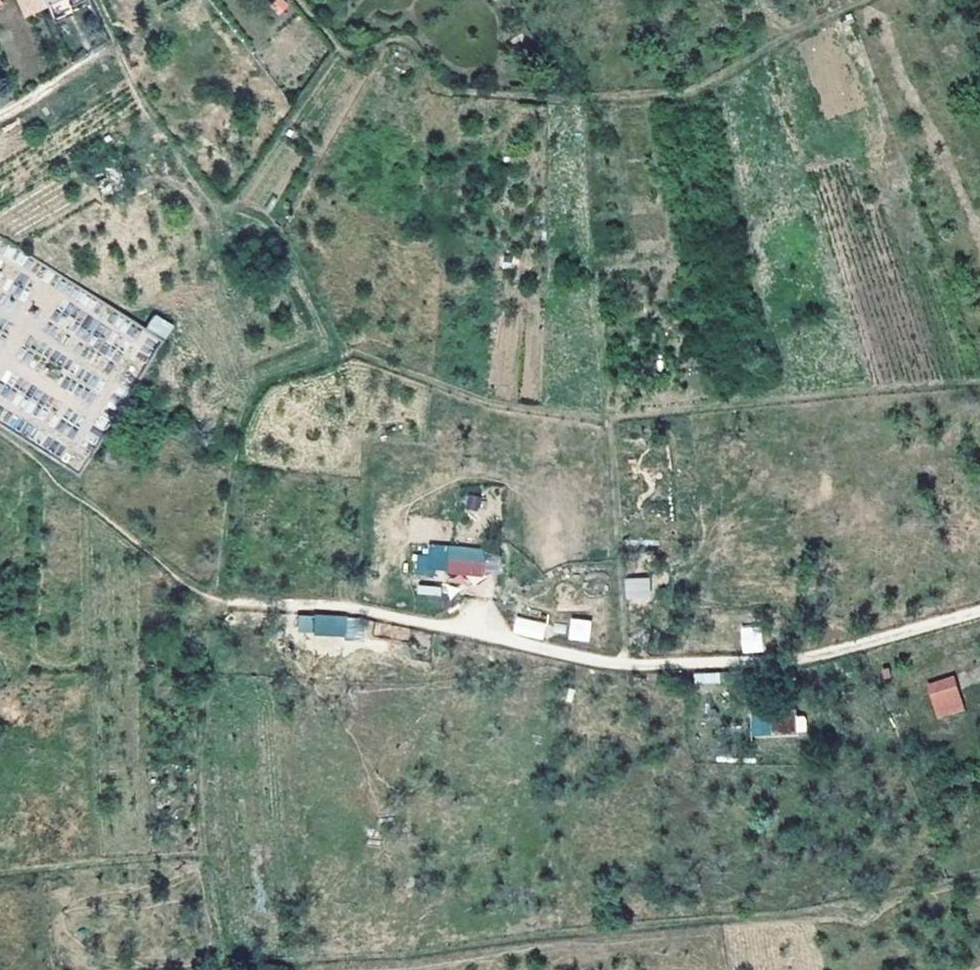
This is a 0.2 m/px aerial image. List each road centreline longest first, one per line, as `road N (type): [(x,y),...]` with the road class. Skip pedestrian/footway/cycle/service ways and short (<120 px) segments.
road 1 (track): [(979,607),(777,663),(633,665),(345,606),(291,606)]
road 2 (track): [(0,116),(115,45)]

